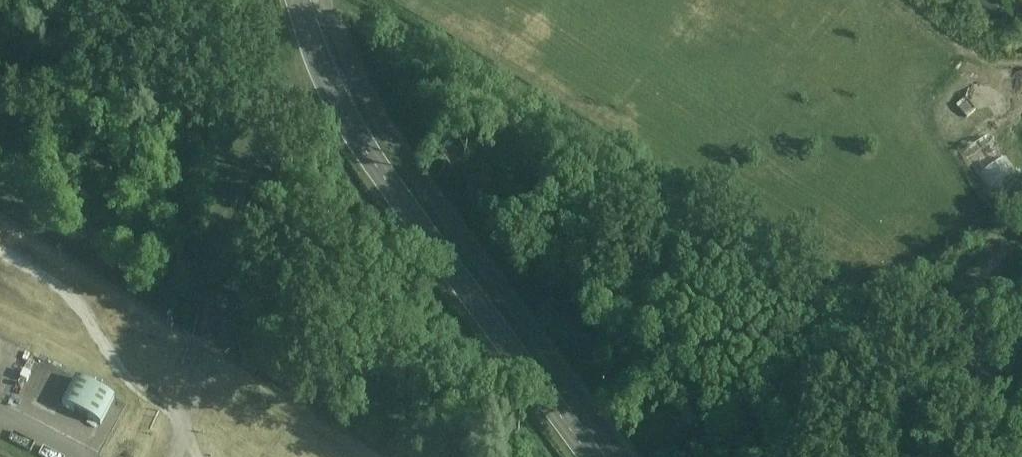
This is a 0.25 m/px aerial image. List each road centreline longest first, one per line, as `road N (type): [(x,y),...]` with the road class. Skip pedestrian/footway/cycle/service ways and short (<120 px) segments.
road 1 (secondary): [(592,456),(346,117),(296,0)]

